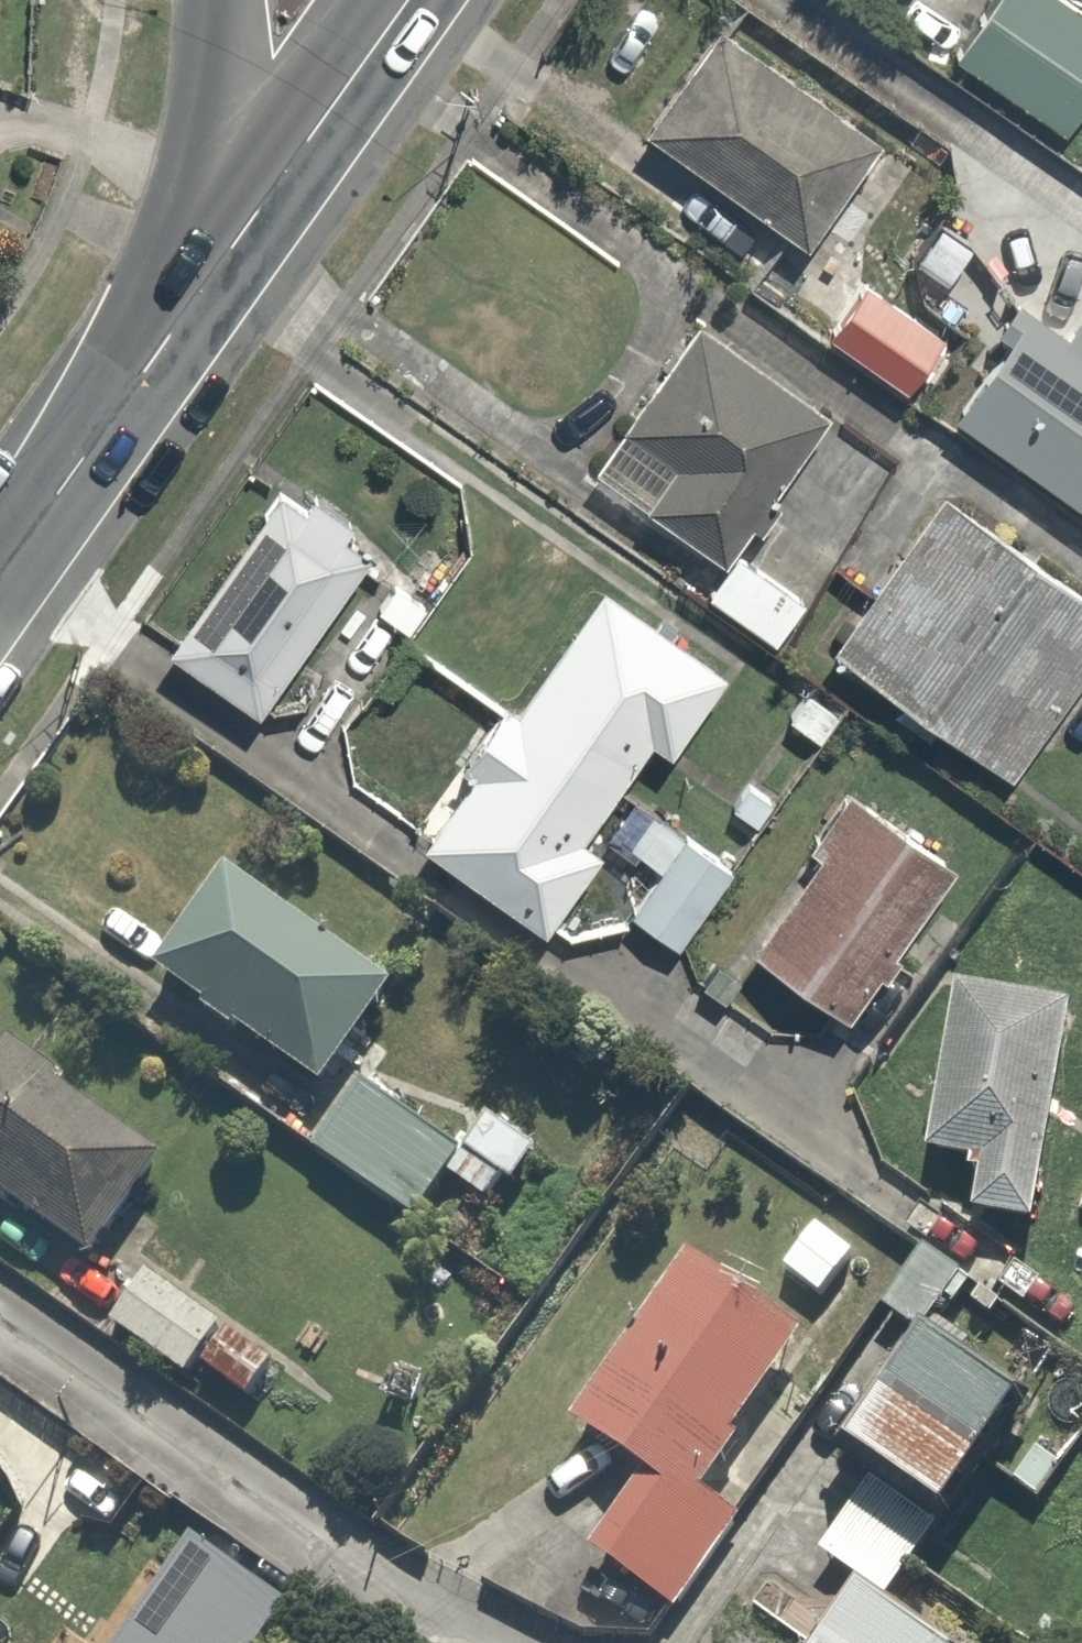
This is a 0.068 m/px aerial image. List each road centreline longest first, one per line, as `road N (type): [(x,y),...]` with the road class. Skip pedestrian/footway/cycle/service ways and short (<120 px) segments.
road 1 (residential): [(0,1332),(432,1642)]
road 2 (secondary): [(222,262),(0,573)]
road 3 (secondary): [(222,262),(411,0)]
road 4 (tertiary): [(222,262),(222,0)]

